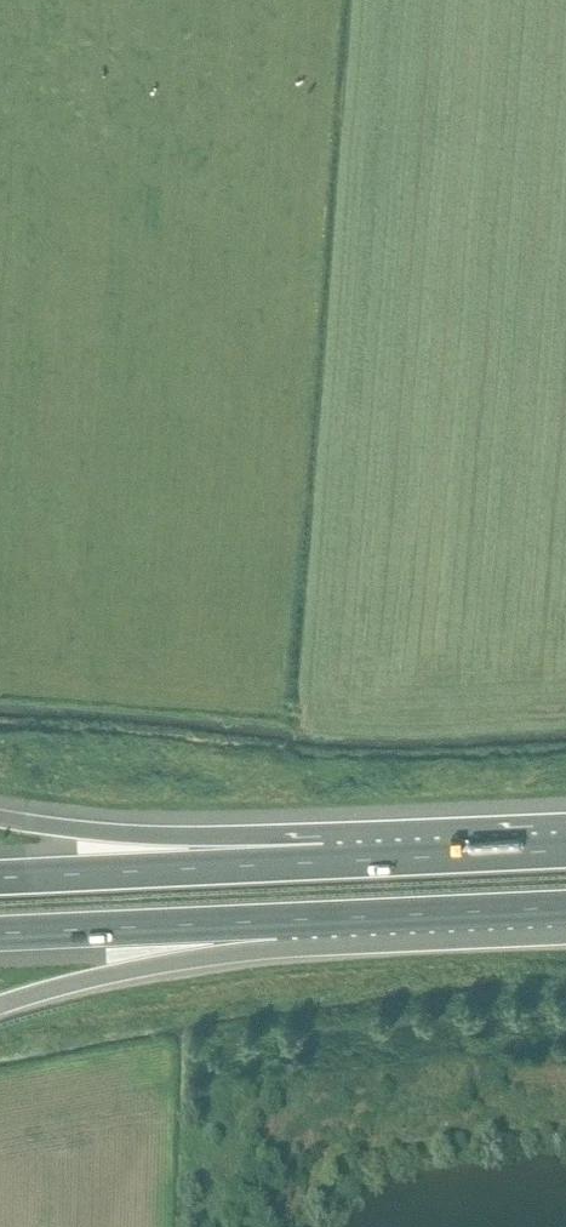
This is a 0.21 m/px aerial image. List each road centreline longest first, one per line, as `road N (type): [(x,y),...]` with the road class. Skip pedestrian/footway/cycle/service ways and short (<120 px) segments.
road 1 (motorway): [(322,864),(0,819)]
road 2 (motorway): [(322,864),(0,879)]
road 3 (motorway): [(0,1006),(287,922)]
road 4 (motorway): [(0,935),(287,922)]
road 5 (motorway): [(287,922),(565,909)]
road 6 (motorway): [(565,852),(322,864)]

